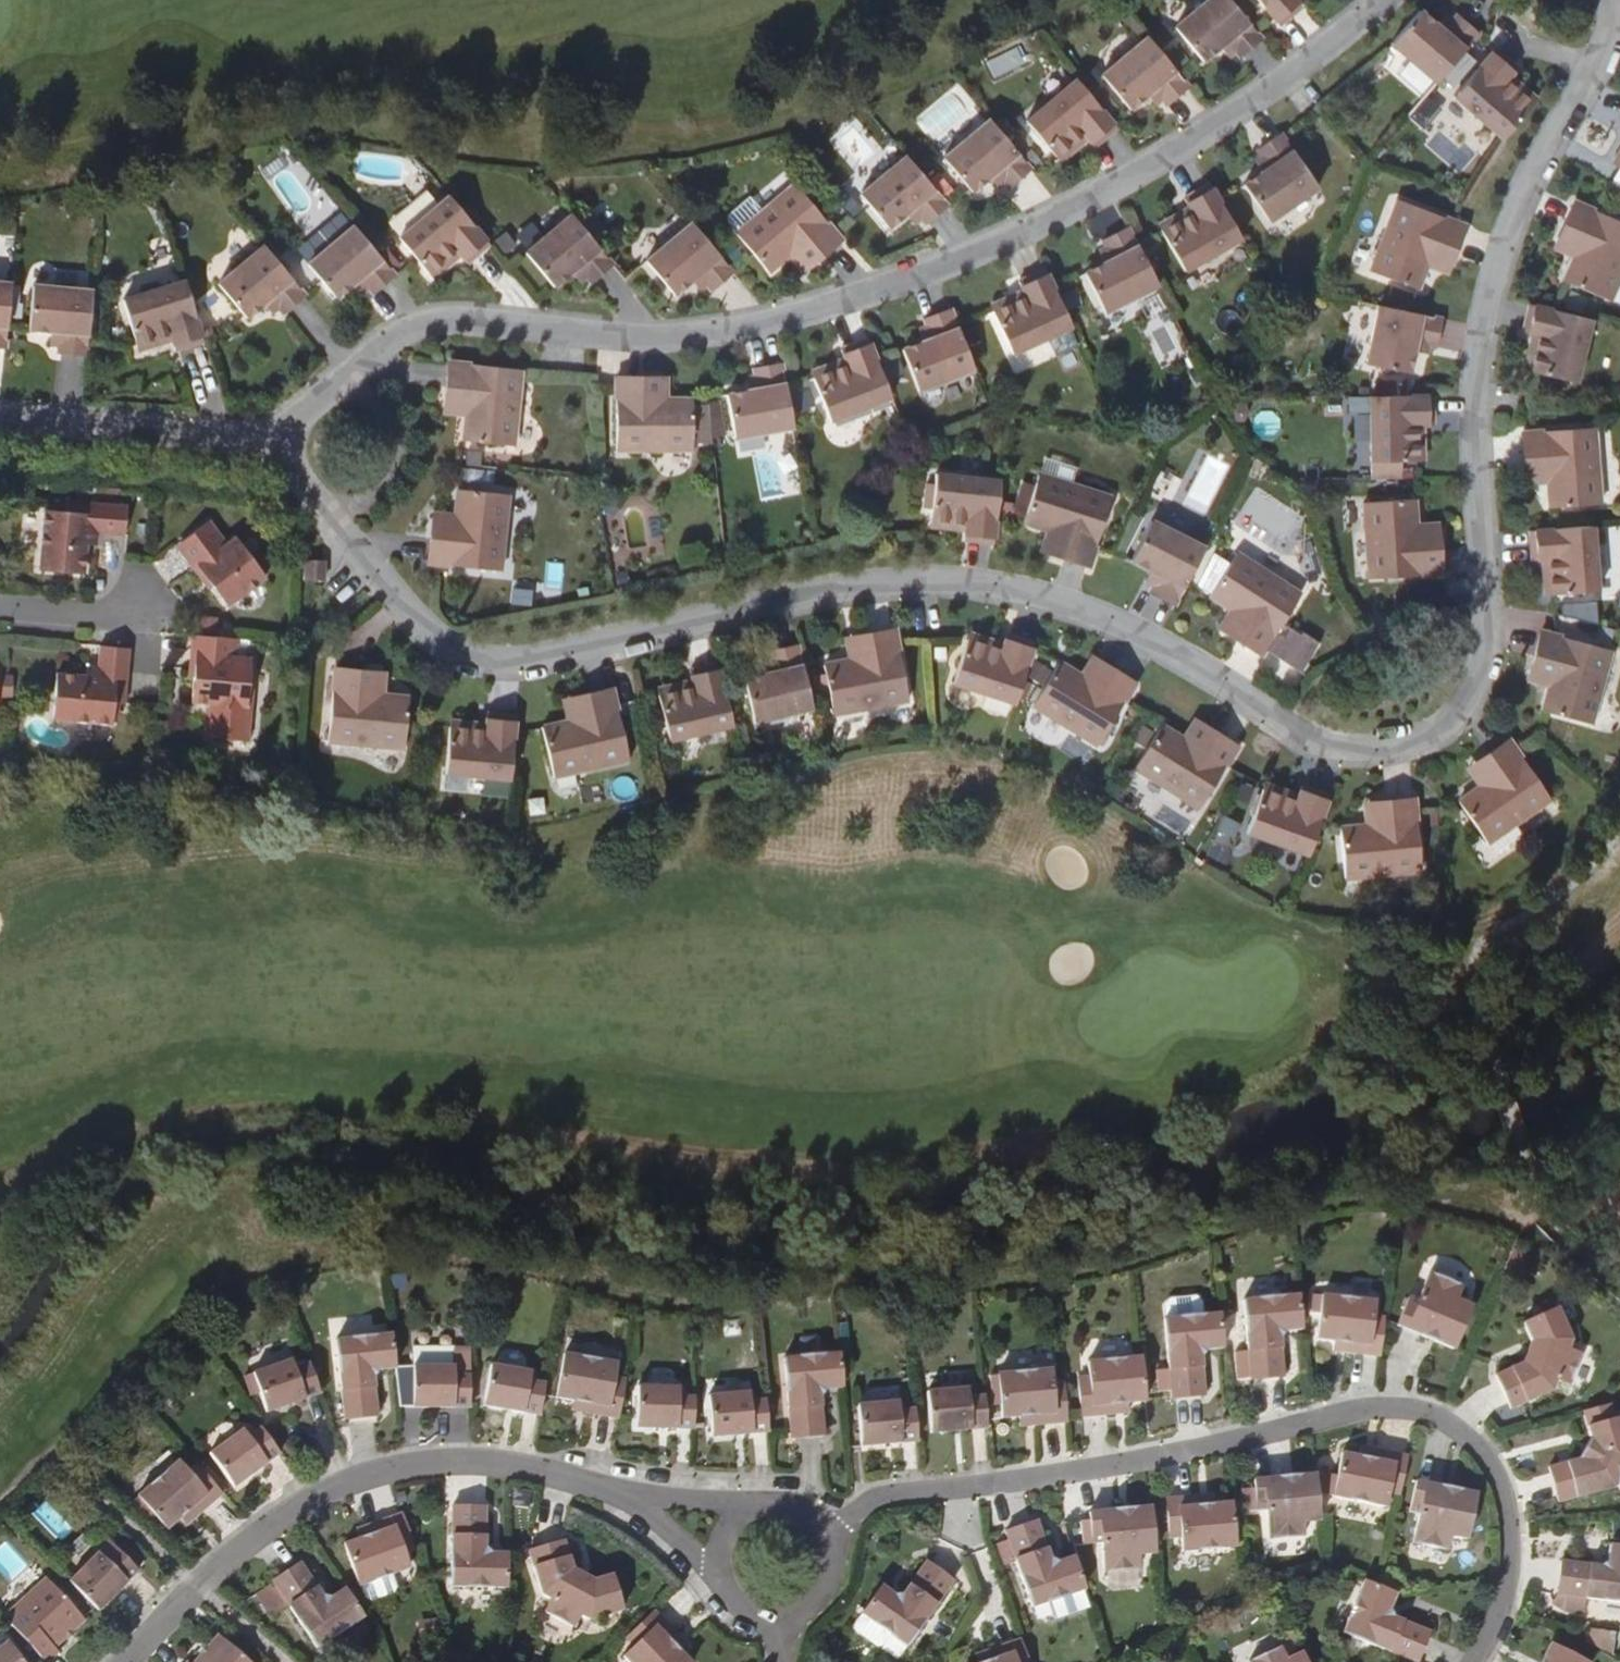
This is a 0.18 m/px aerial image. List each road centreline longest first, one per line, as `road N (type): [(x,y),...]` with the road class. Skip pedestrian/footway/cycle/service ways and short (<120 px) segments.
road 1 (residential): [(282,446),(290,471),(418,627),(468,658),(530,661),(797,600),(942,586),(1000,593),(1130,636),(1307,743),(1372,755),(1413,747),(1460,705),(1483,631),(1470,445),(1477,328),(1523,188),(1603,35),(1607,0)]
road 2 (residential): [(1385,0),(1238,113),(1142,171),(922,275),(806,315),(663,342),(429,325),(377,349),(289,426)]
road 3 (residential): [(822,1530),(888,1499),(1109,1463),(1380,1400),(1419,1403),(1484,1448),(1512,1513),(1510,1590),(1480,1661)]
road 4 (residential): [(122,1661),(244,1544),(297,1505),(349,1481),(456,1461),(607,1493)]
road 5 (residential): [(0,420),(282,446)]
road 6 (residential): [(0,610),(106,618),(139,604)]
road 7 (residential): [(769,1626),(810,1611),(824,1594),(831,1550),(822,1530)]
road 8 (residential): [(733,1512),(607,1493)]
road 9 (residential): [(607,1493),(707,1568)]

